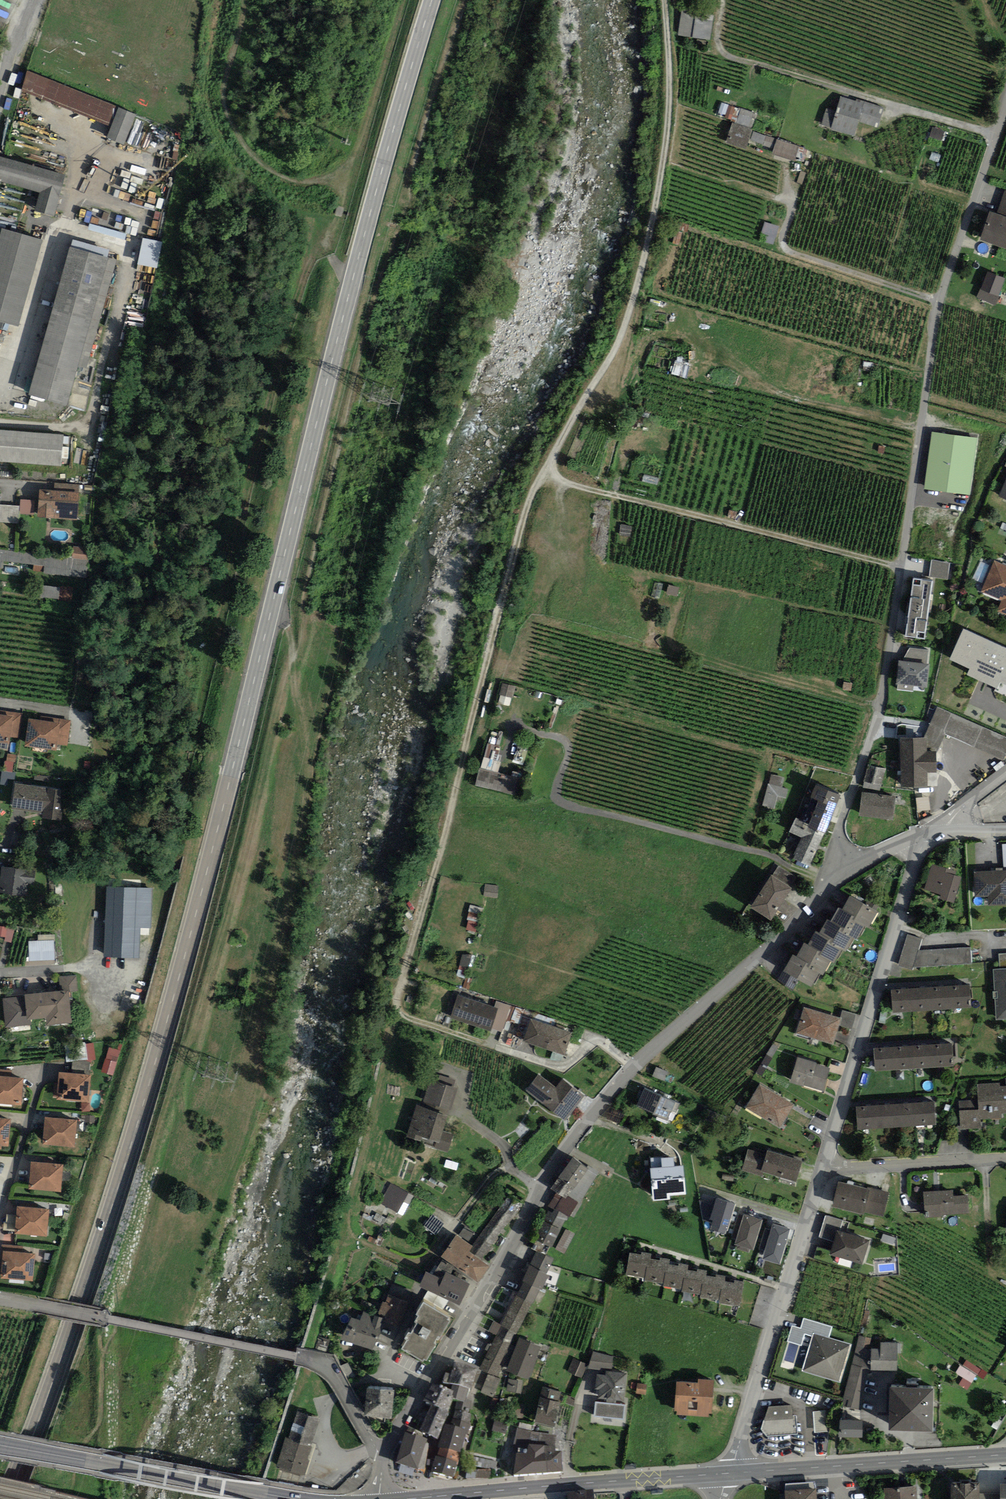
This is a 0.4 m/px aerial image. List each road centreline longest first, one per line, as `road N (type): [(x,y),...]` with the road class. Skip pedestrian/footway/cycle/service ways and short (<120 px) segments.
road 1 (secondary): [(432,0),(352,281),(187,947),(125,1164),(9,1498)]
road 2 (track): [(665,0),(668,133),(633,301),(525,514),(396,1006),(348,1226),(368,1244),(420,1260),(488,1178),(511,1166)]
road 3 (track): [(107,1303),(213,943),(272,700),(300,644),(361,364),(467,0)]
road 4 (residential): [(843,874),(841,826),(883,697),(940,302),(1005,109)]
road 5 (residential): [(383,1458),(539,1188),(594,1111),(843,874)]
road 6 (track): [(545,472),(900,566)]
road 7 (residential): [(824,1166),(925,835)]
road 8 (residential): [(731,1473),(824,1166)]
road 9 (primary): [(0,1446),(298,1498)]
road 10 (primary): [(731,1473),(1005,1454)]
road 11 (track): [(343,174),(304,181),(277,174),(232,124),(224,84),(244,0)]
road 12 (track): [(399,0),(326,240)]
road 13 (track): [(788,171),(788,250),(940,302)]
road 14 (primary): [(414,1498),(626,1480)]
road 15 (residential): [(824,1166),(1005,1158)]
road 16 (residential): [(297,1356),(330,1371),(383,1458)]

